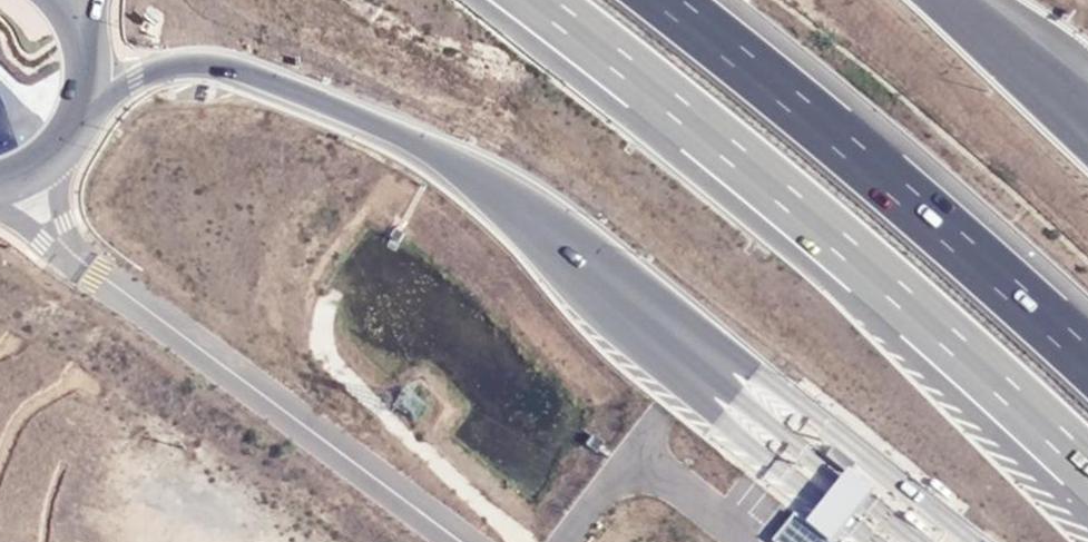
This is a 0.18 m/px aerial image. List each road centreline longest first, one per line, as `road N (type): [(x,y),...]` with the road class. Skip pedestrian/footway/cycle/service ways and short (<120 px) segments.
road 1 (motorway): [(81,103),(156,68),(222,66),(351,114),(472,174),(934,541)]
road 2 (motorway): [(535,0),(872,269),(1087,467)]
road 3 (motorway): [(1087,360),(831,133),(665,0)]
road 4 (motorway): [(1087,95),(966,0)]

